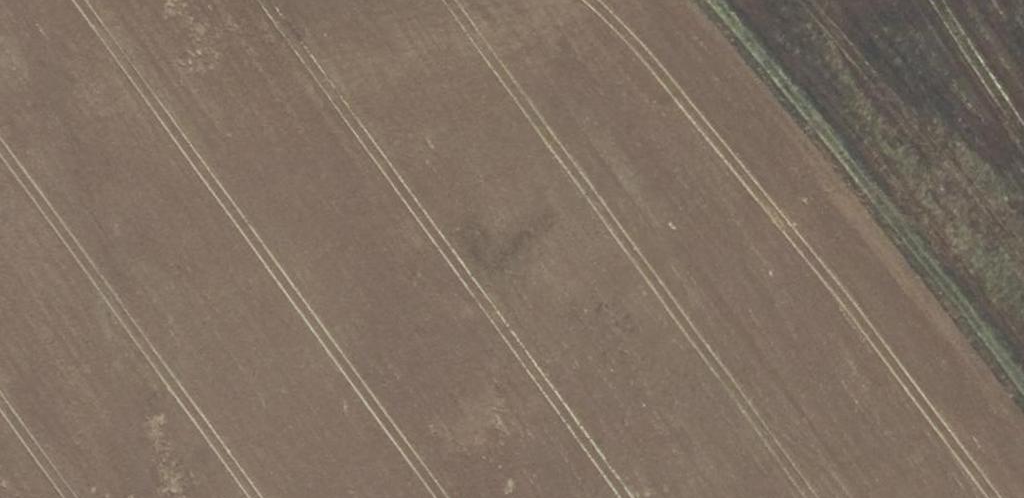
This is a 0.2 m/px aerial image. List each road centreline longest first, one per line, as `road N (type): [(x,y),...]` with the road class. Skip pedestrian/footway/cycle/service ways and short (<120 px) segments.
road 1 (track): [(1023,394),(712,0)]

